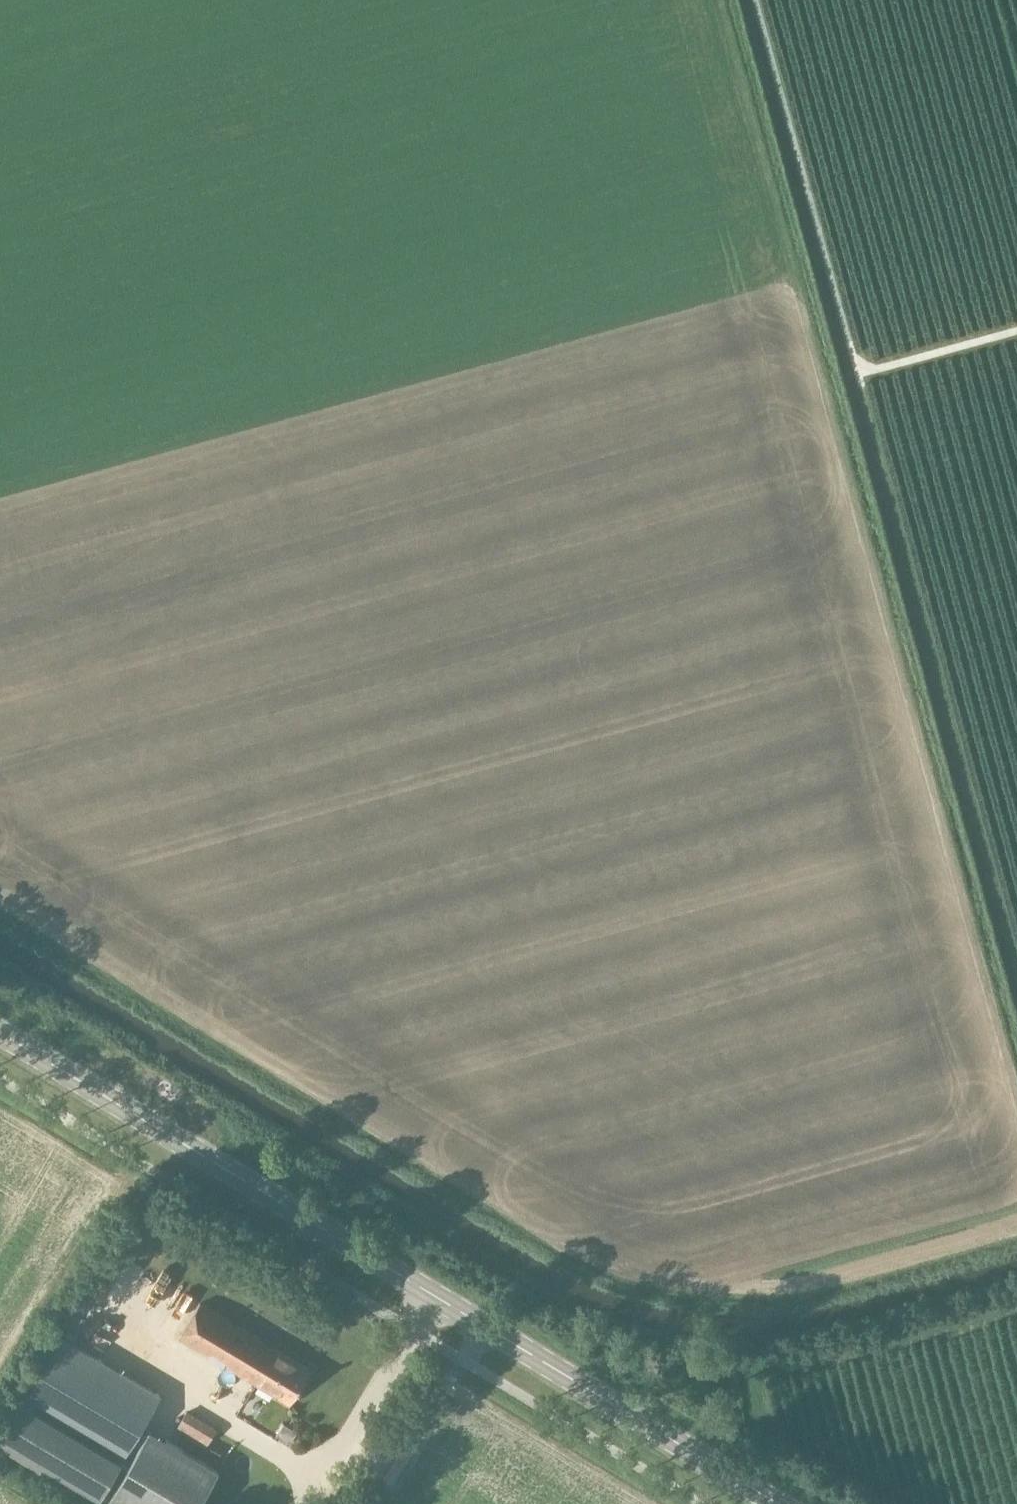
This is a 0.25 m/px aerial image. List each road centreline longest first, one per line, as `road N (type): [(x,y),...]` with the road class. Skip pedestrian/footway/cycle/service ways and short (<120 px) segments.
road 1 (primary): [(780,1503),(0,1031)]

